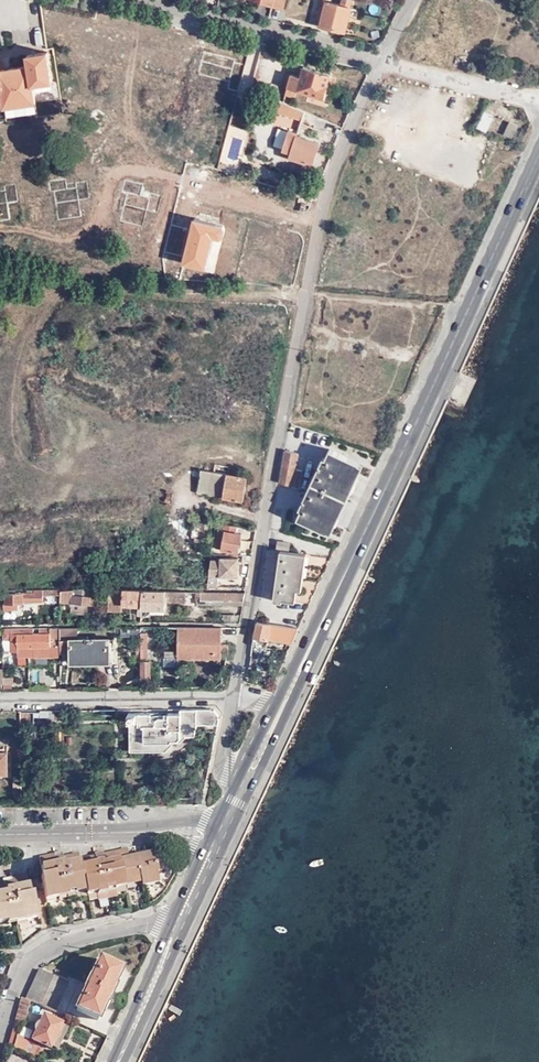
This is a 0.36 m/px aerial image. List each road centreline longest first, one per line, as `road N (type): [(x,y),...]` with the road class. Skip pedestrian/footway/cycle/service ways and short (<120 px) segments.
road 1 (residential): [(407,0),(323,194),(232,698)]
road 2 (secondary): [(317,636),(538,158)]
road 3 (residential): [(232,698),(0,701)]
road 4 (residential): [(0,1041),(32,961),(60,943),(169,924)]
road 5 (secondary): [(254,785),(317,636)]
road 6 (secondary): [(169,924),(109,1061)]
road 7 (secondary): [(126,1061),(185,930)]
road 8 (residential): [(134,831),(0,833)]

